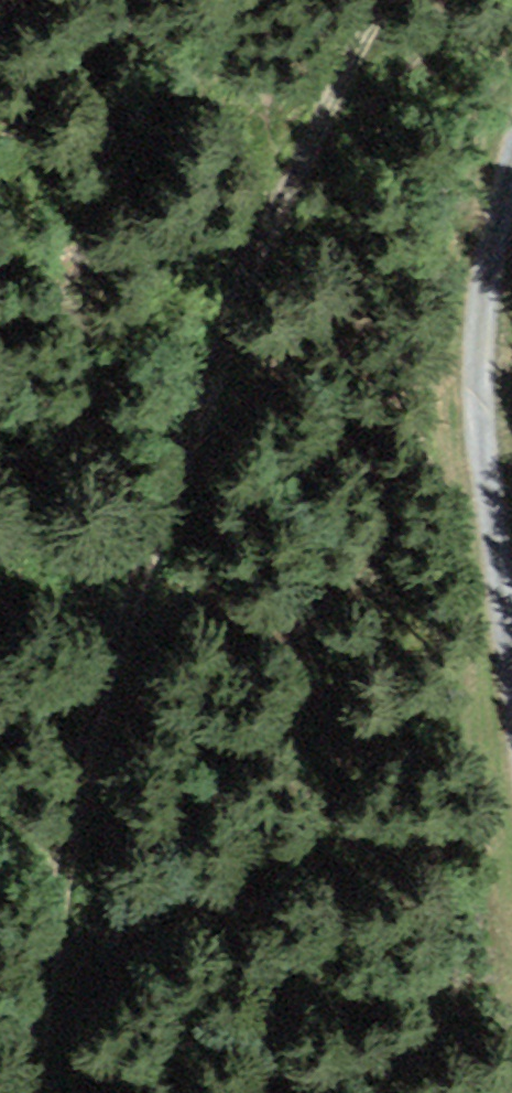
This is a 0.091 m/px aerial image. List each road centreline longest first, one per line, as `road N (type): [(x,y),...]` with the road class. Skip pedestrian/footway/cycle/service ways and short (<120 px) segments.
road 1 (track): [(39,1092),(73,836),(223,374),(317,135),(395,0)]
road 2 (track): [(511,191),(488,276),(482,368),(511,634)]

